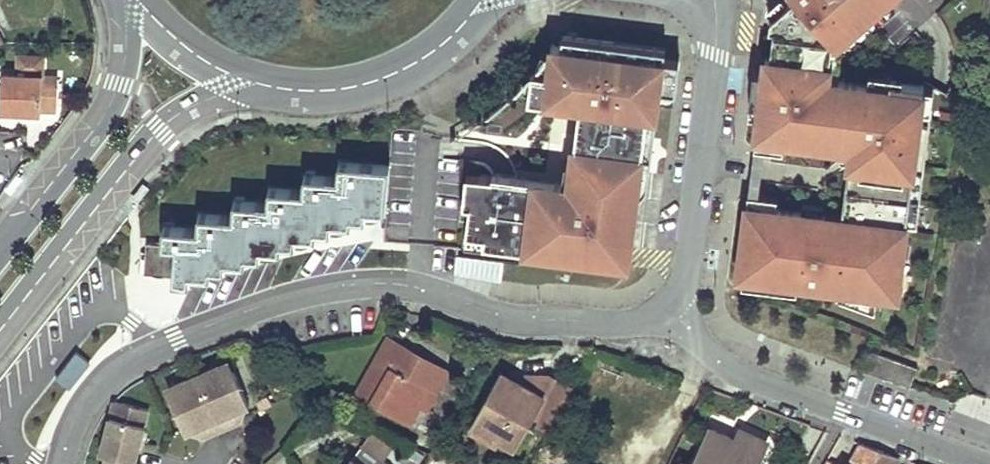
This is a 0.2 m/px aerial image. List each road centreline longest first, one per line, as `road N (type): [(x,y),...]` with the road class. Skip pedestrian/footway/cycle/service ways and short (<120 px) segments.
road 1 (residential): [(61,463),(79,411),(121,366),(299,295),(396,285),(506,318),(607,325),(647,319),(668,305)]
road 2 (tertiary): [(0,329),(161,129),(192,106),(254,83)]
road 3 (residential): [(979,463),(731,371),(668,305)]
road 4 (residential): [(668,305),(688,264),(715,0)]
road 5 (tertiary): [(126,0),(125,55),(105,113),(0,248)]
road 6 (tertiary): [(254,83),(345,90),(390,74),(422,58),(482,3)]
road 7 (tertiary): [(135,0),(209,63),(254,83)]

